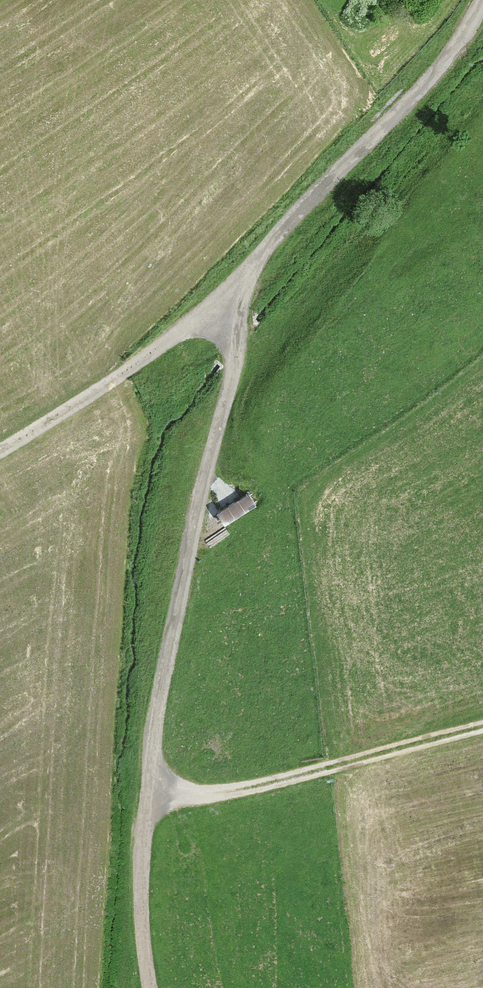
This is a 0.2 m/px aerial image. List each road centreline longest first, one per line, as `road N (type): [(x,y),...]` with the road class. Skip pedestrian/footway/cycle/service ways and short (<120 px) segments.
road 1 (track): [(154,987),(143,826),(254,263)]
road 2 (residential): [(254,263),(468,44),(482,4)]
road 3 (track): [(148,800),(239,789),(482,728)]
road 4 (track): [(0,450),(154,356),(254,263)]

